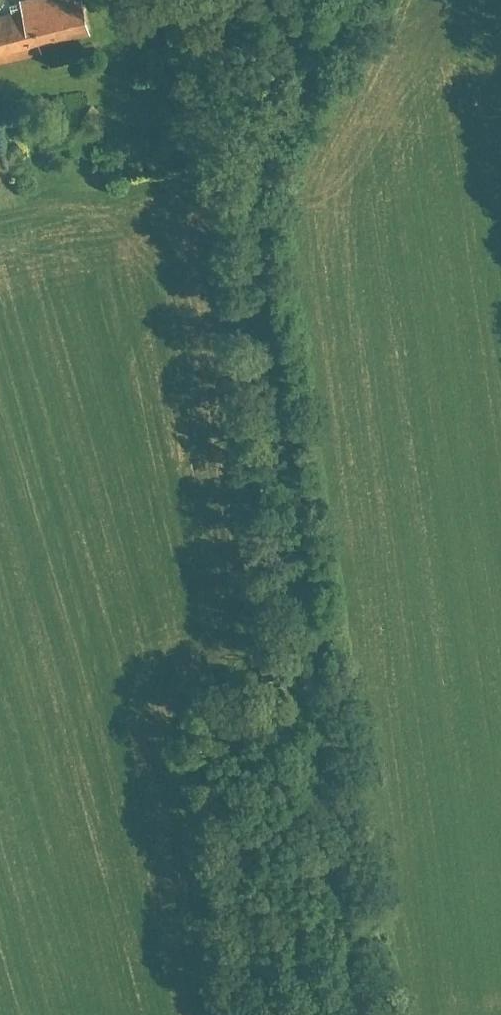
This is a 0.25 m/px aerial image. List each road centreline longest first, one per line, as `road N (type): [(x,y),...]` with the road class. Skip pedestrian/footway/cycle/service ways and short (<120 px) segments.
road 1 (track): [(344,0),(274,120),(275,181),(370,1014)]

